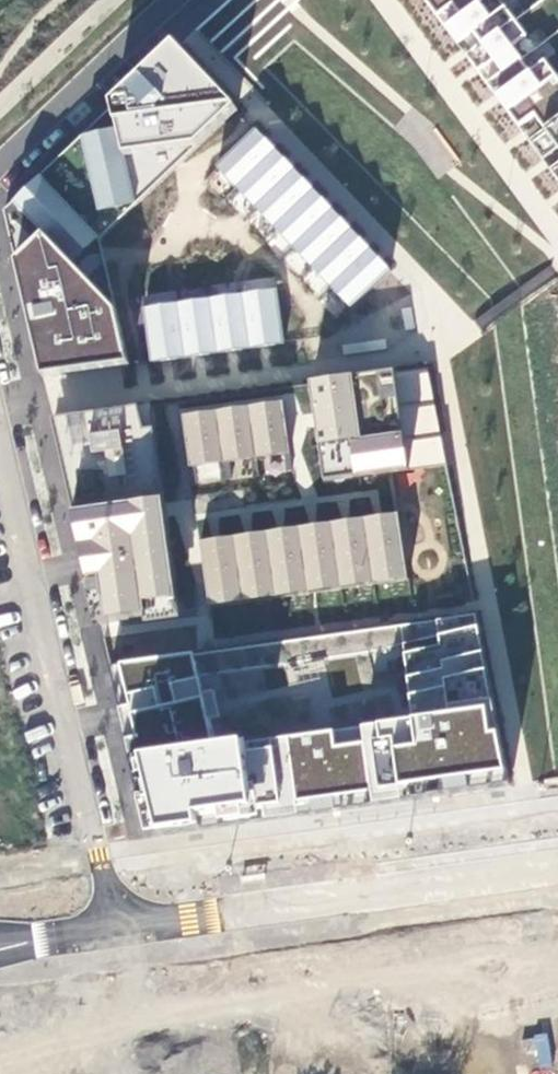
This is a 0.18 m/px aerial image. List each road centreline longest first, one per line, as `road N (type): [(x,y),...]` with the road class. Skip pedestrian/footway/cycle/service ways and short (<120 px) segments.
road 1 (residential): [(0,437),(117,927)]
road 2 (tertiary): [(117,927),(557,866)]
road 3 (residential): [(0,165),(178,0)]

